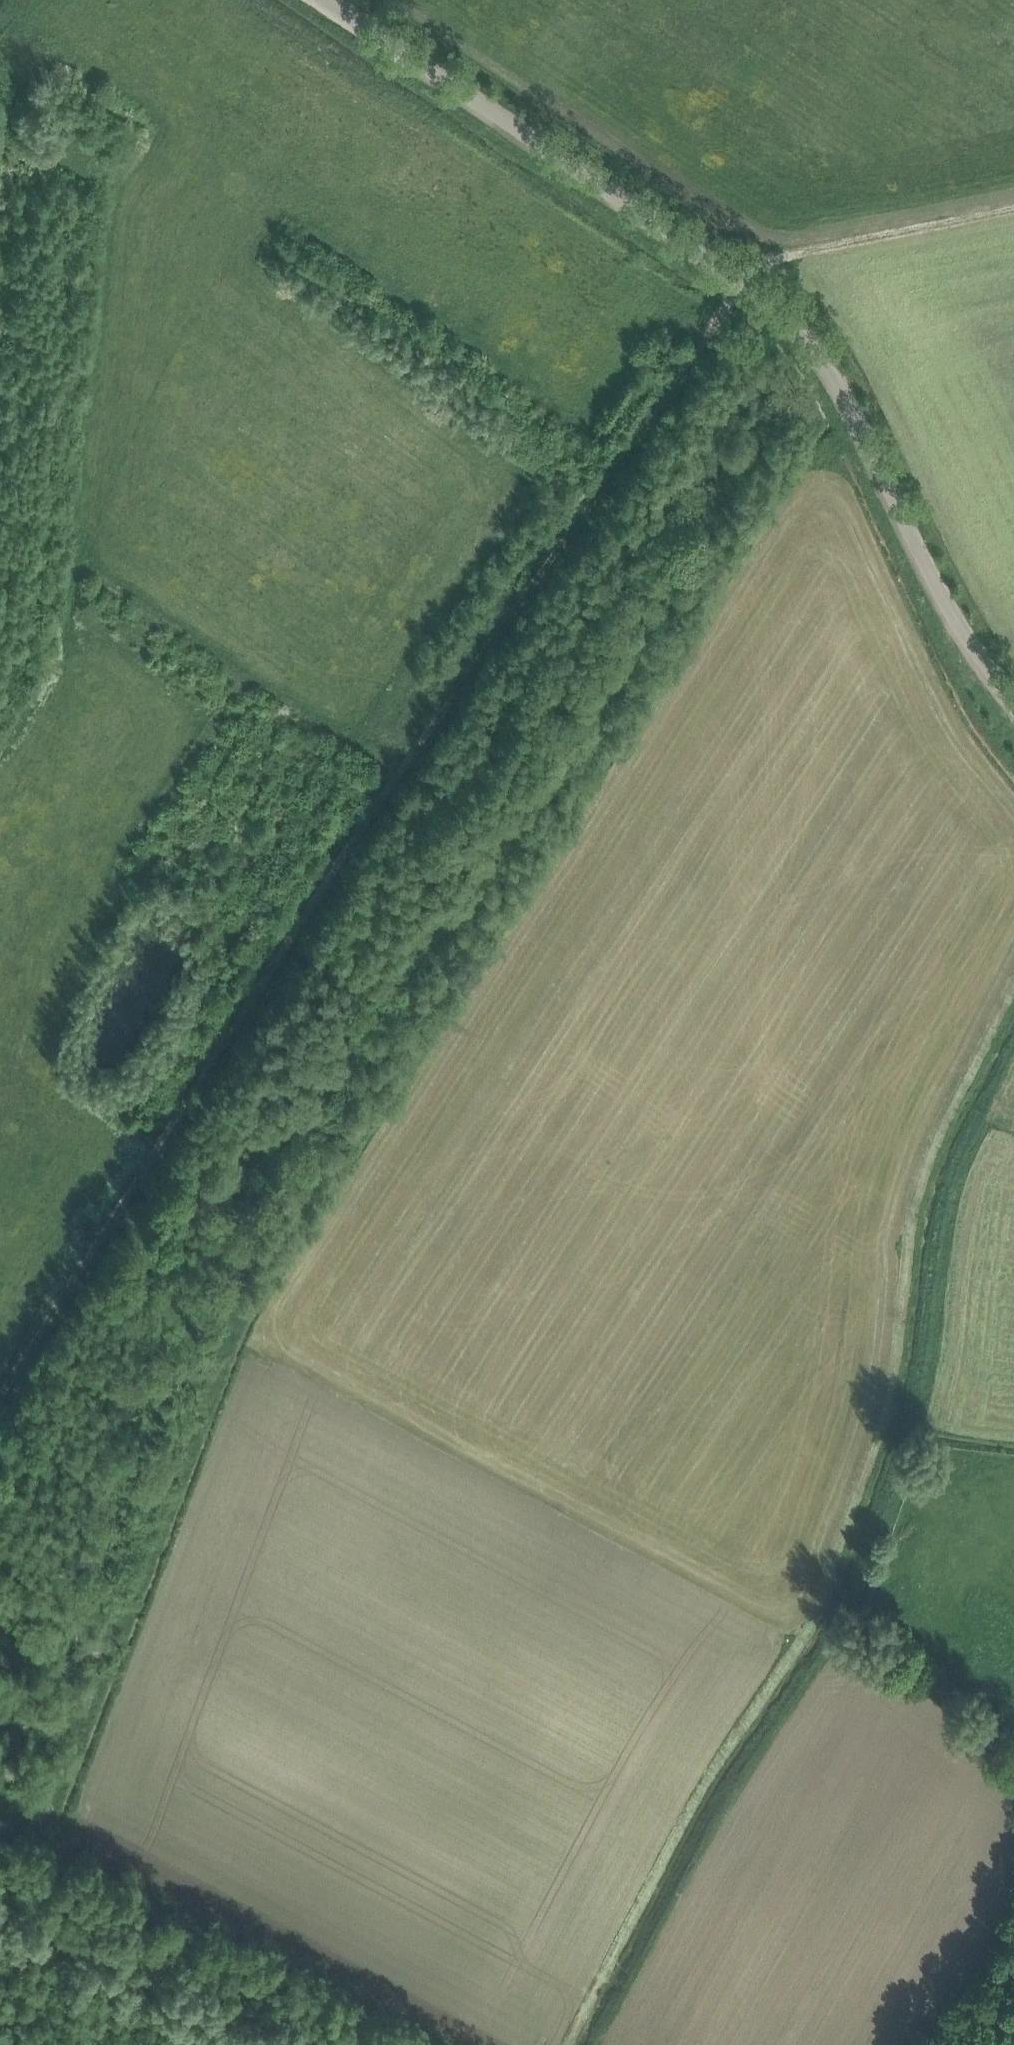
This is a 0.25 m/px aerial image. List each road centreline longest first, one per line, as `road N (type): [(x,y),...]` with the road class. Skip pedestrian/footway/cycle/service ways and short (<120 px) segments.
road 1 (track): [(0,1380),(390,768),(408,756),(740,280)]
road 2 (unclassified): [(1013,699),(944,600),(839,383),(807,336),(740,280),(325,0)]

